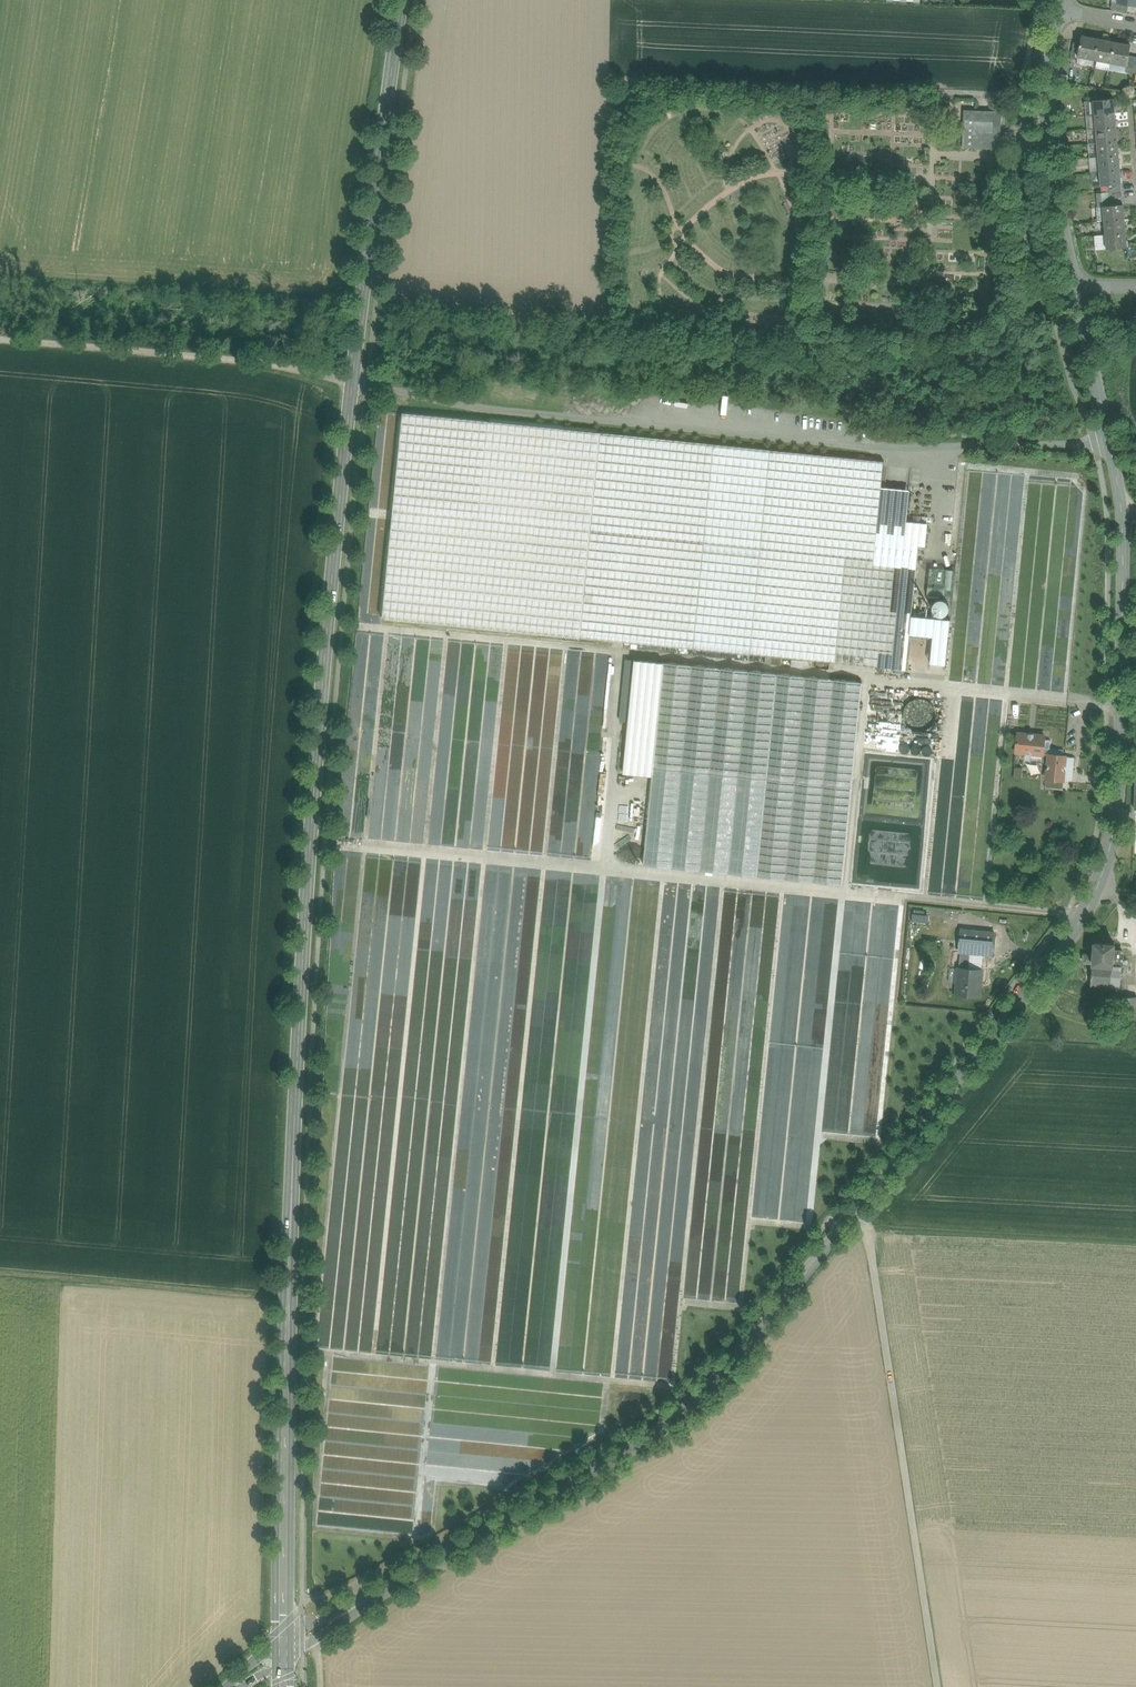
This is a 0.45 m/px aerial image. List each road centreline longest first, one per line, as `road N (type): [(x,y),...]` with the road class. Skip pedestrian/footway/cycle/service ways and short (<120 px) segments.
road 1 (secondary): [(402,0),(352,383),(317,749),(293,1176),(283,1649)]
road 2 (tertiary): [(1073,283),(1122,514),(1112,832),(1082,916),(859,1208)]
road 3 (tertiary): [(859,1208),(731,1366),(680,1416),(283,1649)]
road 4 (track): [(1082,916),(431,853)]
road 5 (unclassified): [(859,1208),(906,1447),(940,1686)]
road 6 (track): [(352,383),(259,363),(0,339)]
road 7 (track): [(0,1270),(289,1297)]
road 8 (tertiary): [(1059,9),(1046,121),(1073,283)]
road 9 (track): [(1135,1240),(863,1226)]

